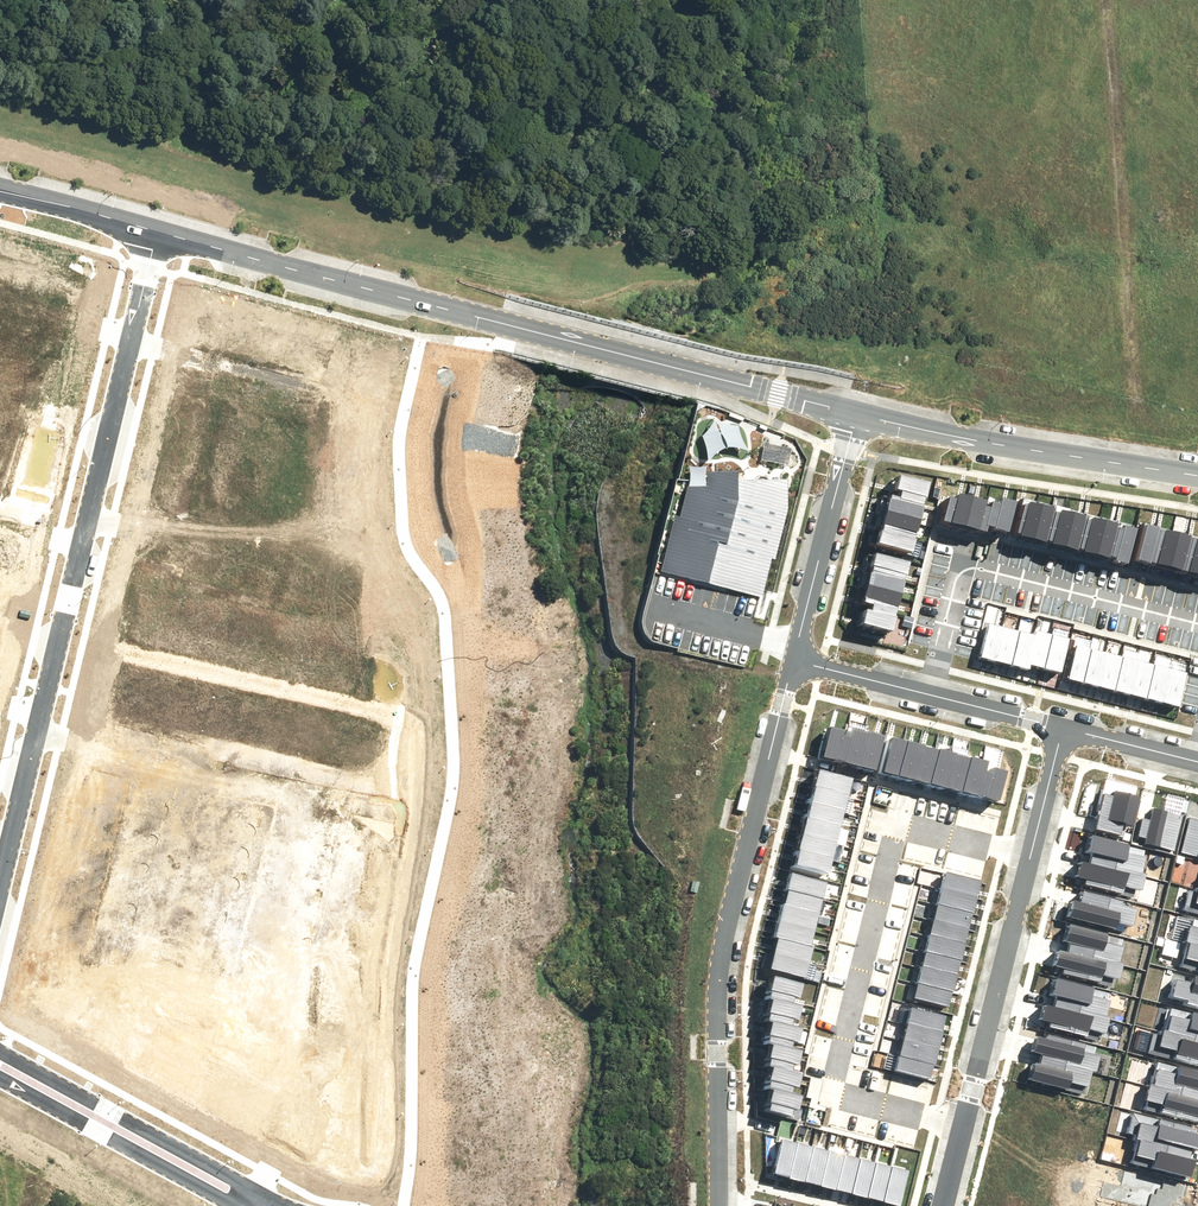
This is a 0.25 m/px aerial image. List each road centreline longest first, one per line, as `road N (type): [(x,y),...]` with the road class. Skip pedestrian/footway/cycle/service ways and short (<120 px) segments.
road 1 (residential): [(157,232),(856,414)]
road 2 (residential): [(0,885),(157,232)]
road 3 (residential): [(795,661),(720,969),(718,1205)]
road 4 (residential): [(963,1128),(831,1093),(898,827),(1030,858)]
road 5 (residential): [(929,695),(959,574),(975,565),(1197,621)]
road 6 (residential): [(856,414),(1197,476)]
road 7 (residential): [(0,1052),(233,1178),(265,1205)]
road 8 (residential): [(1030,858),(963,1128)]
road 9 (residential): [(0,1079),(242,1205)]
road 10 (residential): [(856,414),(795,661)]
road 11 (residential): [(0,191),(157,232)]
road 12 (residential): [(1197,763),(1063,729)]
road 13 (residential): [(929,695),(795,661)]
road 14 (residential): [(1063,729),(929,695)]
road 15 (residential): [(1063,729),(1030,858)]

